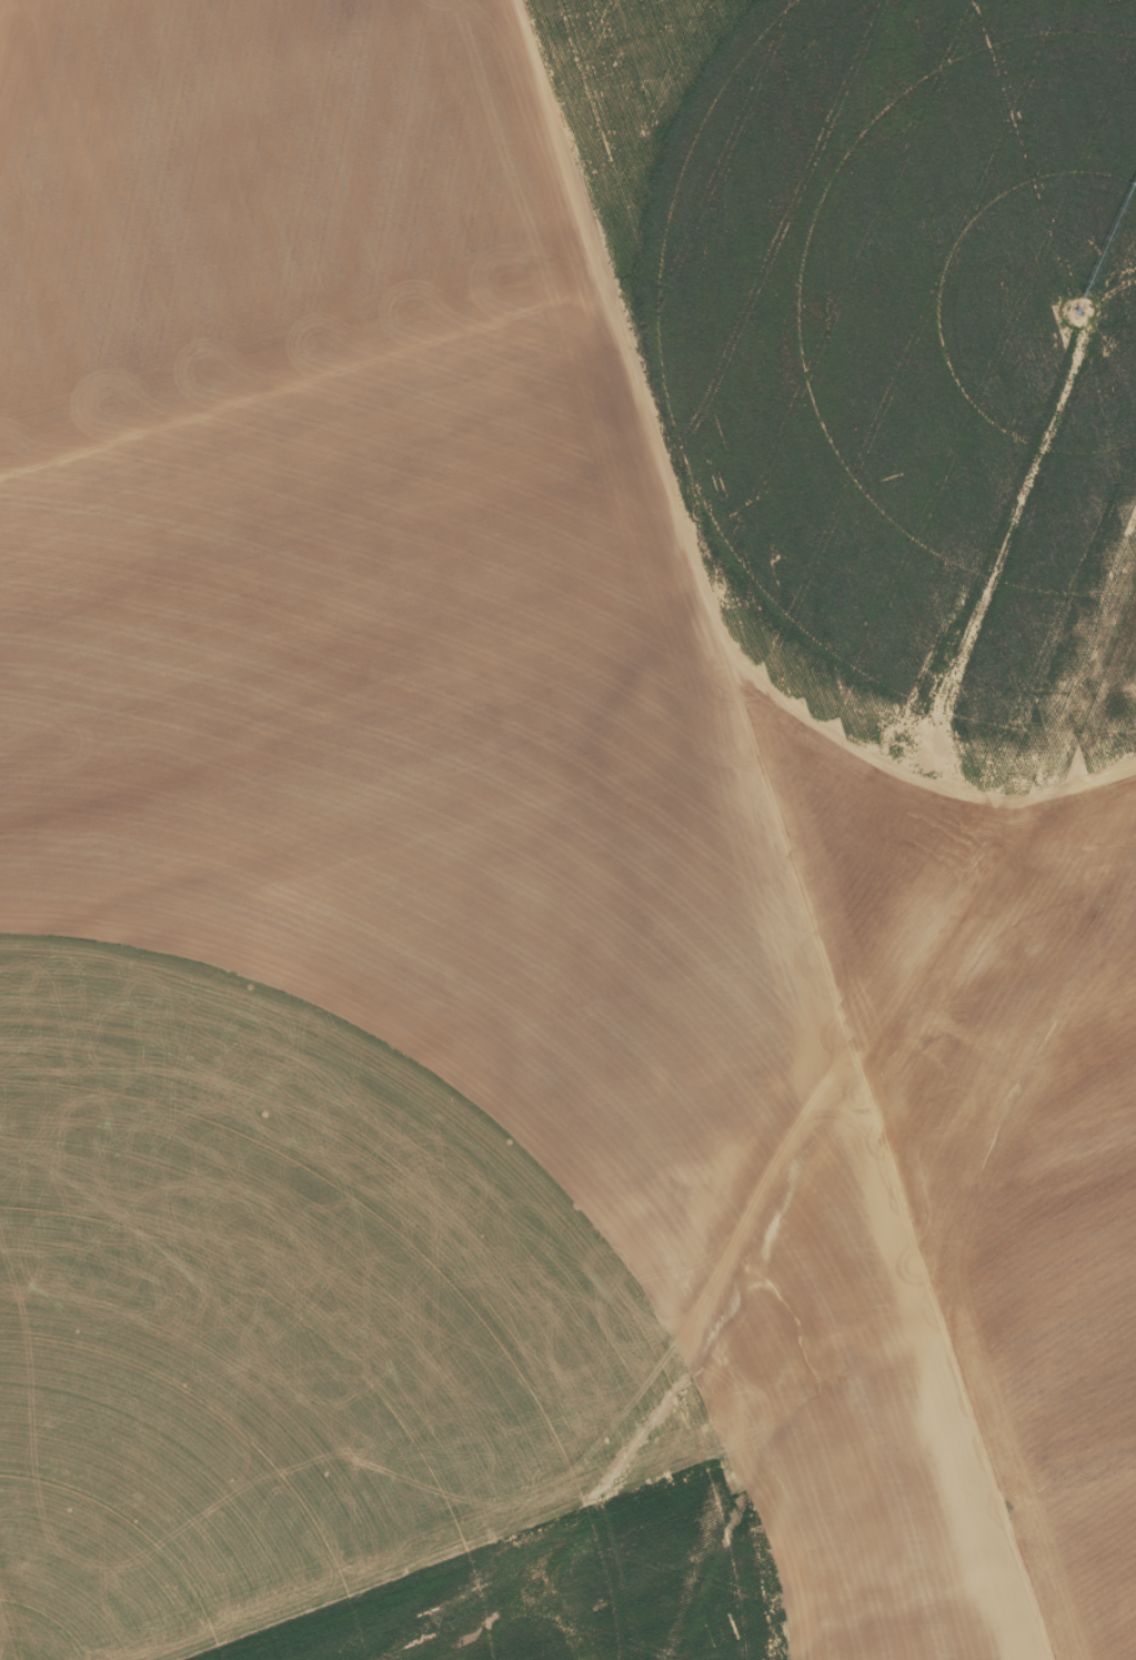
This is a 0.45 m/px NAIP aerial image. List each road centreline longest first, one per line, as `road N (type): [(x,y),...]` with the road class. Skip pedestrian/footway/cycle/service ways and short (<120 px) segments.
road 1 (residential): [(1038,1659),(951,1397),(951,1357),(917,1306),(885,1168),(868,1157),(513,0)]

